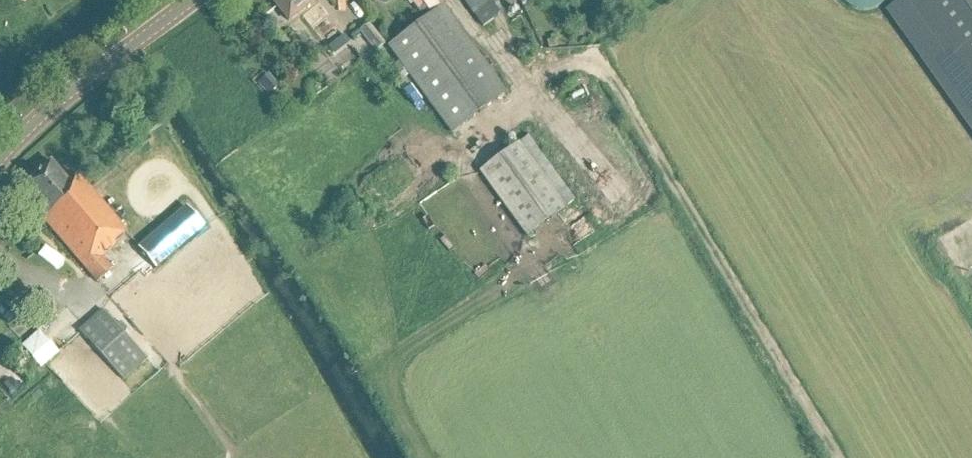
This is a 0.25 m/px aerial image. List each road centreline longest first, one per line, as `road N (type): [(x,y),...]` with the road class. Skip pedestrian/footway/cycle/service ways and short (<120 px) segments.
road 1 (track): [(597,68),(838,457)]
road 2 (tertiary): [(0,158),(24,129),(192,0)]

